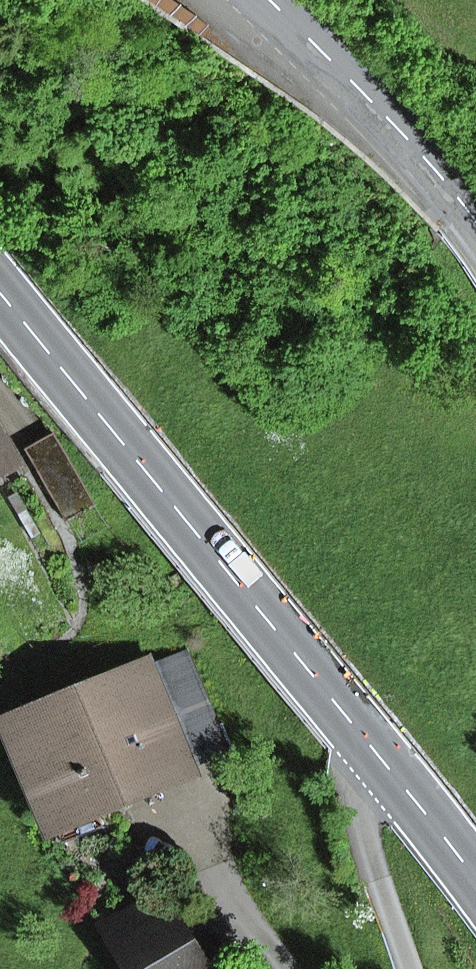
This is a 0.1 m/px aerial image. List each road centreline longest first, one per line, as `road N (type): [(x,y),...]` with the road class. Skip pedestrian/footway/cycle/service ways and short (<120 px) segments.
road 1 (primary): [(475,883),(0,298)]
road 2 (primary): [(266,0),(475,218)]

